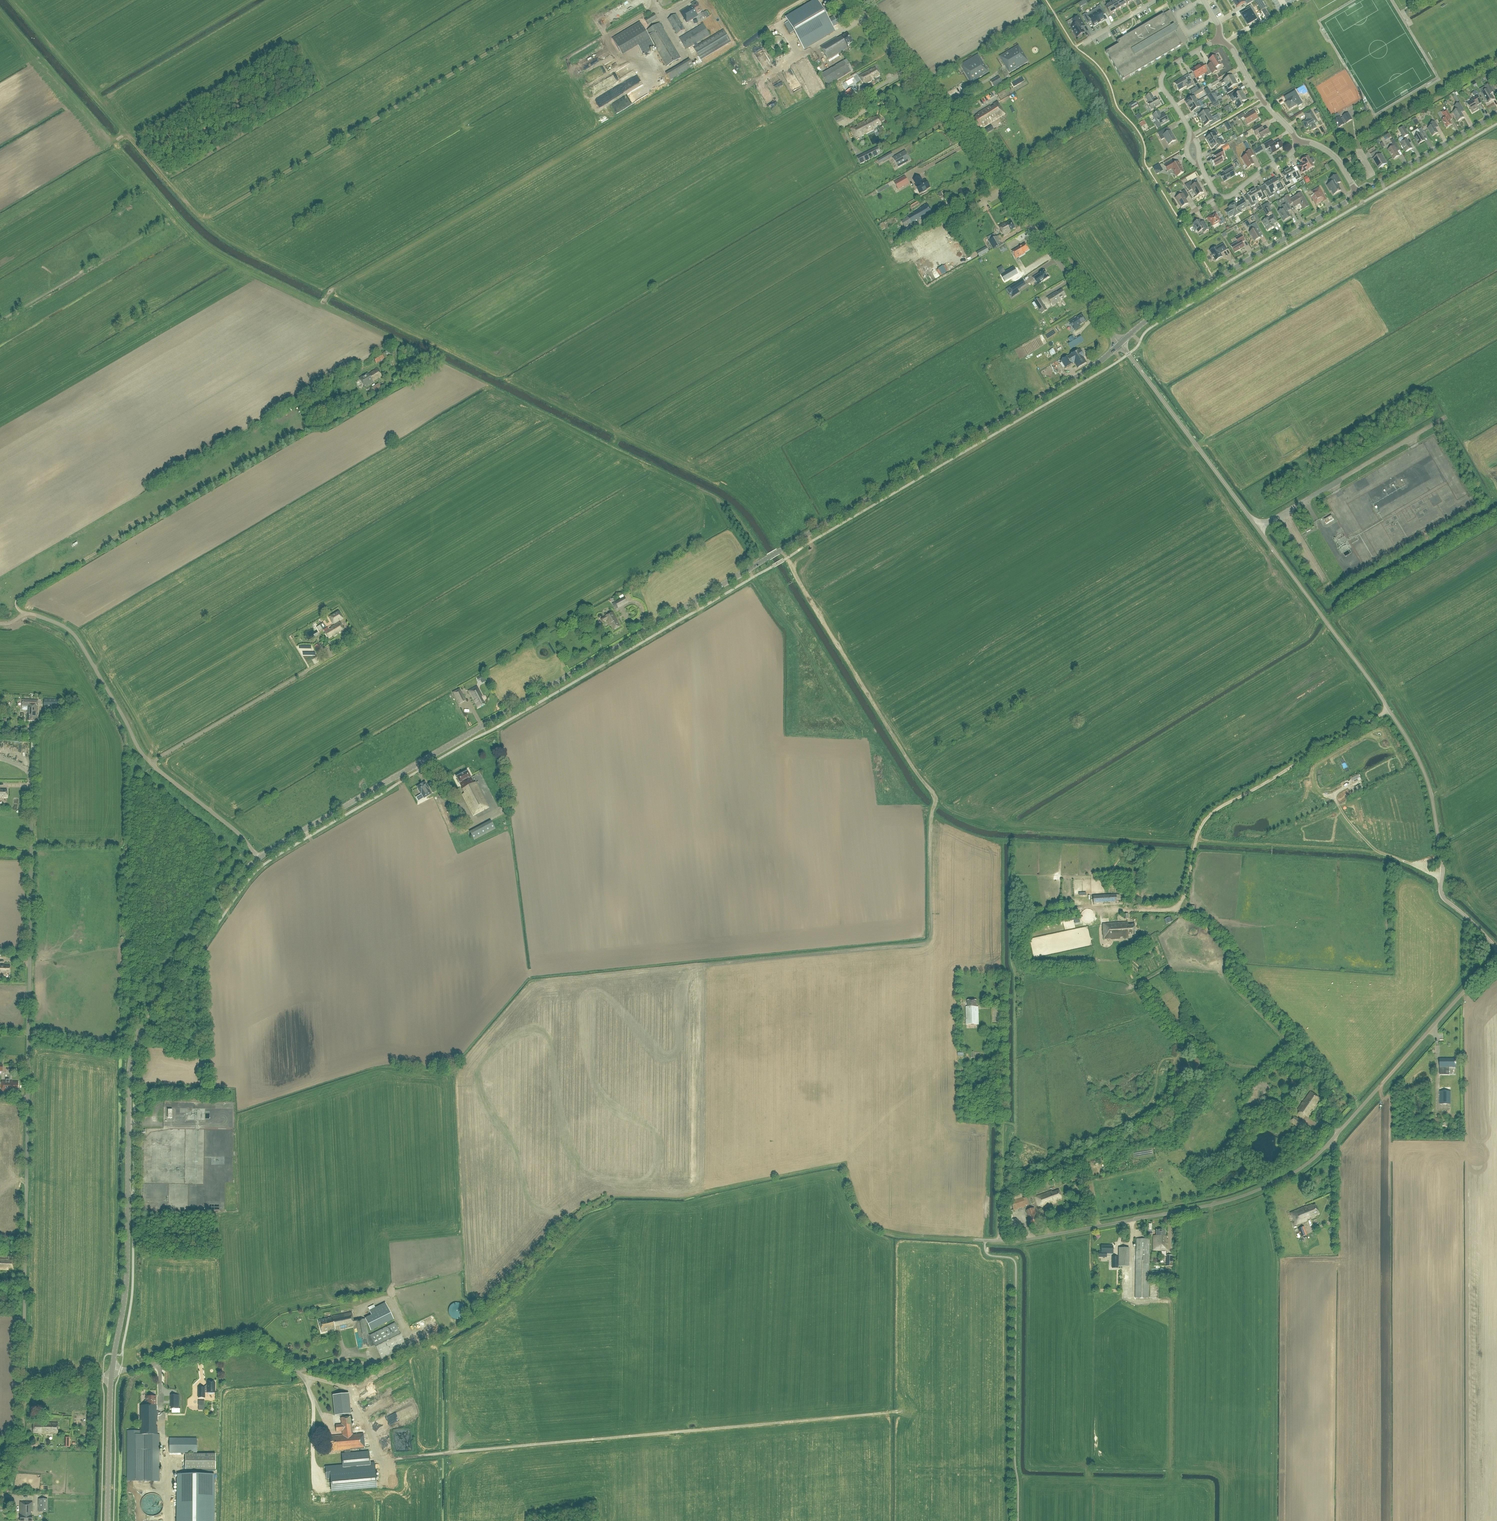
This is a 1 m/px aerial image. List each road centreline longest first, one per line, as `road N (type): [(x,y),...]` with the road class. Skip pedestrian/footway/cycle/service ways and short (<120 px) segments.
road 1 (unclassified): [(1496,948),(1441,894),(1429,787),(1380,696),(1120,344)]
road 2 (track): [(301,1377),(348,1389),(379,1454),(391,1459),(897,1412)]
road 3 (unclassified): [(974,1240),(1015,1242),(1209,1206),(1284,1178),(1319,1154),(1496,957)]
road 4 (tertiary): [(257,858),(780,551)]
road 5 (unclassified): [(23,1393),(32,789)]
road 6 (track): [(798,57),(776,24),(336,287),(325,304)]
road 7 (track): [(119,141),(133,140),(198,216),(210,218),(580,0)]
road 8 (tertiary): [(112,1374),(127,1281),(133,1048),(149,1011),(257,858)]
road 9 (tertiary): [(1120,344),(854,0)]
road 10 (track): [(22,616),(20,597),(363,404)]
road 11 (tertiary): [(1120,344),(1094,367),(780,551)]
road 12 (unclassified): [(257,858),(239,833),(141,753),(72,632),(31,614),(0,624)]
road 13 (track): [(1389,710),(1210,814),(1178,905),(1123,911)]
road 14 (track): [(445,1331),(509,1288),(596,1204),(616,1195),(691,1195)]
road 15 (tertiary): [(1120,344),(1357,193)]
road 16 (unclassified): [(112,1374),(251,1345),(295,1370),(320,1413)]
road 17 (track): [(1326,622),(1341,600),(1496,509)]
road 18 (track): [(151,763),(320,664)]
road 19 (track): [(999,1241),(1001,1051)]
road 20 (tertiary): [(1357,193),(1496,113)]
road 21 (tertiary): [(108,1520),(112,1374)]
road 22 (residential): [(1190,135),(1162,77),(1219,41)]
road 23 (residential): [(1298,143),(1219,41)]

